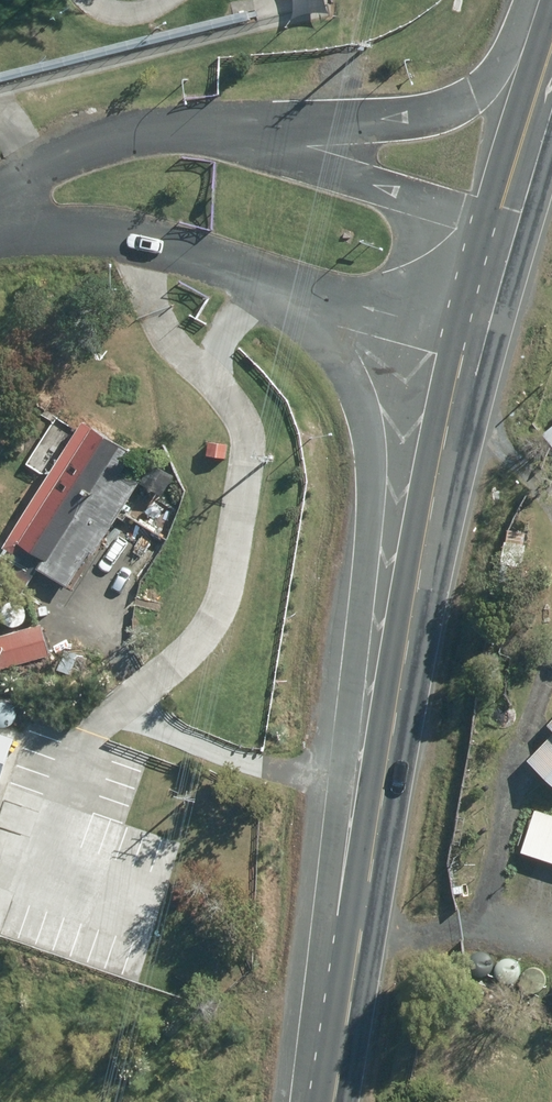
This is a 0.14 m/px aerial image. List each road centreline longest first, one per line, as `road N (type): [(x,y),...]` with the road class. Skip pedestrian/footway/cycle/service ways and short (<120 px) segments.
road 1 (secondary): [(351,975),(443,456),(551,87)]
road 2 (secondary): [(351,975),(327,833),(368,435),(346,360),(299,284)]
road 3 (secondary): [(255,141),(403,119),(474,94),(551,39)]
road 4 (secondary): [(330,1101),(351,975)]

